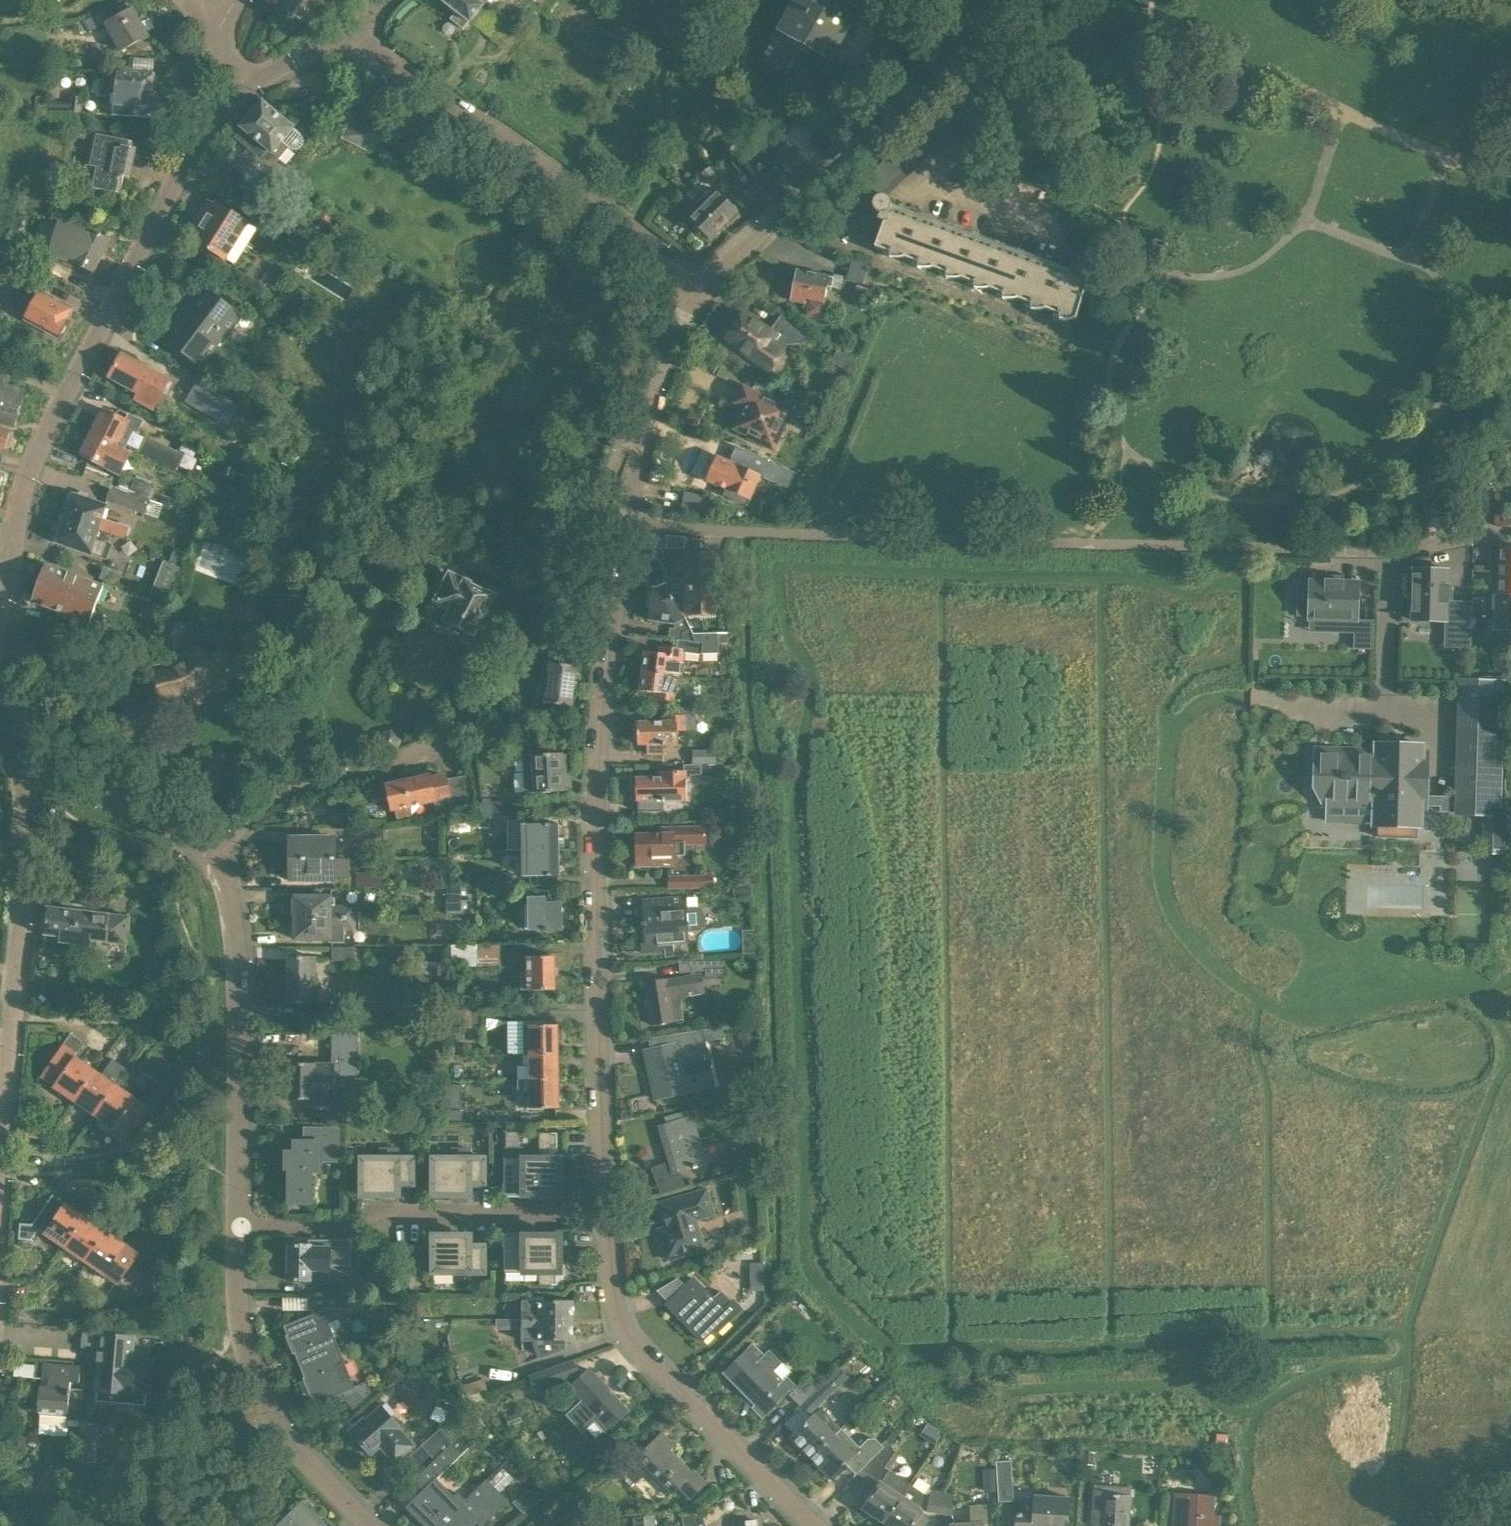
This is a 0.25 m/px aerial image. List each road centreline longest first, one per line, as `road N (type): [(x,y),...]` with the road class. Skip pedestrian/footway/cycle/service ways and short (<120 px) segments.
road 1 (residential): [(814,1525),(681,1393),(620,1310),(595,927),(600,755),(625,522)]
road 2 (residential): [(1510,530),(1388,549),(625,522)]
road 3 (residential): [(640,421),(488,687),(454,731),(424,751),(309,778),(256,809),(214,857)]
road 4 (residential): [(0,601),(23,488),(193,145),(246,87)]
road 5 (residential): [(698,292),(632,230),(344,27)]
road 6 (residential): [(698,292),(1021,0)]
road 7 (residential): [(0,1175),(25,886),(25,773)]
road 8 (residential): [(237,1227),(237,945),(214,857)]
road 9 (residential): [(370,1525),(310,1465),(255,1384),(238,1327),(237,1227)]
road 10 (residential): [(237,1227),(561,1218)]
road 11 (residential): [(214,857),(104,796),(25,773)]
road 12 (residential): [(640,421),(668,344),(698,292)]

